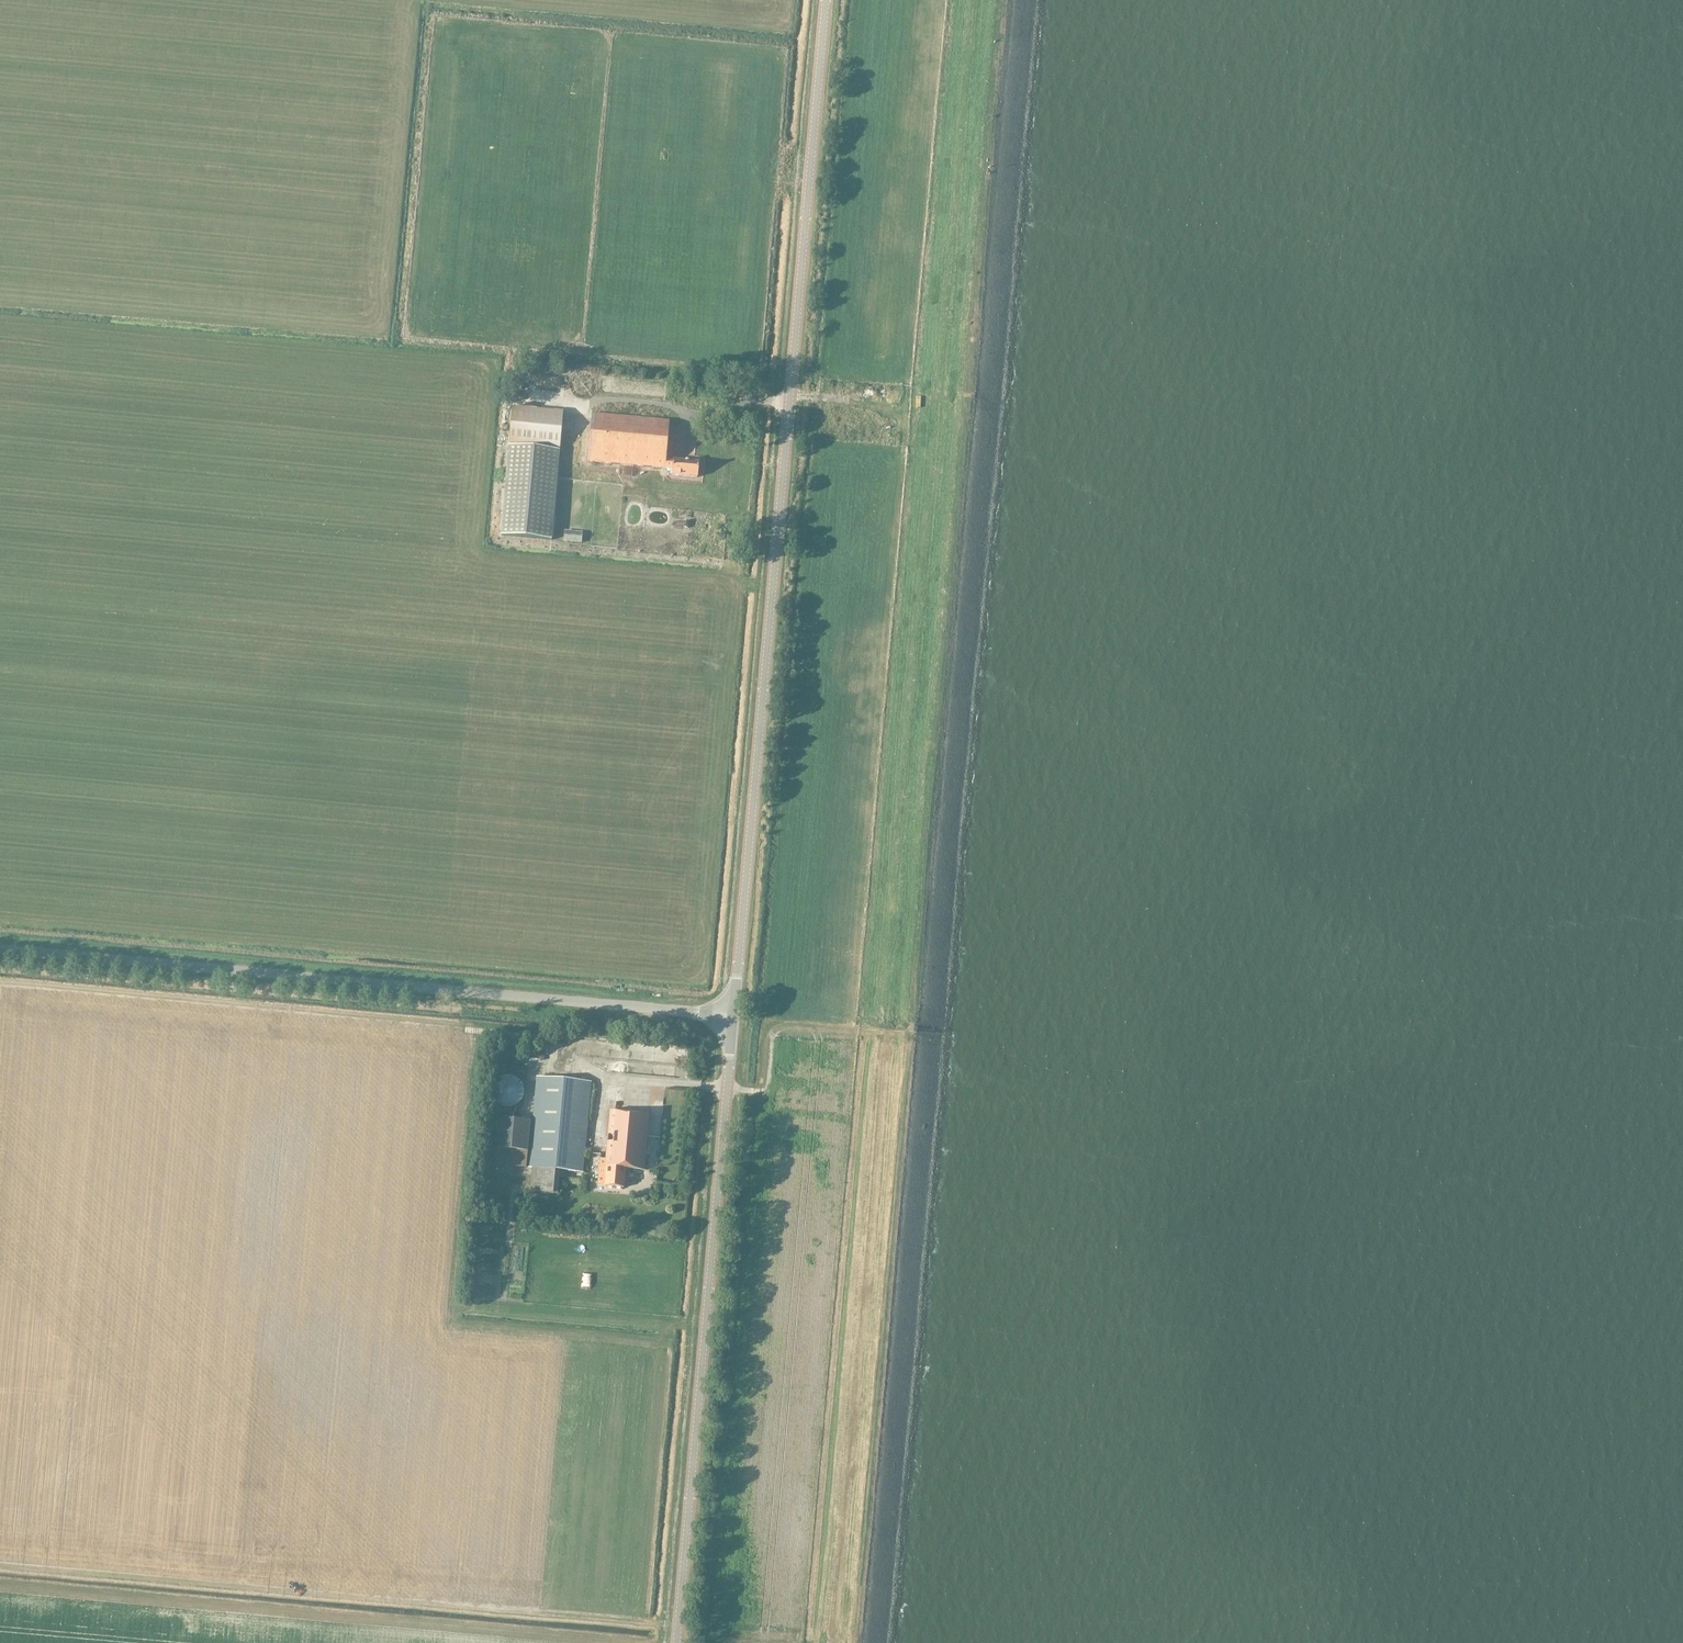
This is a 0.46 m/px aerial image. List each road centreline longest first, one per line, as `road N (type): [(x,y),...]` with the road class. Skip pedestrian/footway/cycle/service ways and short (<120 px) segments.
road 1 (tertiary): [(730,1021),(824,0)]
road 2 (unclassified): [(730,1021),(0,952)]
road 3 (tertiary): [(676,1642),(730,1021)]

